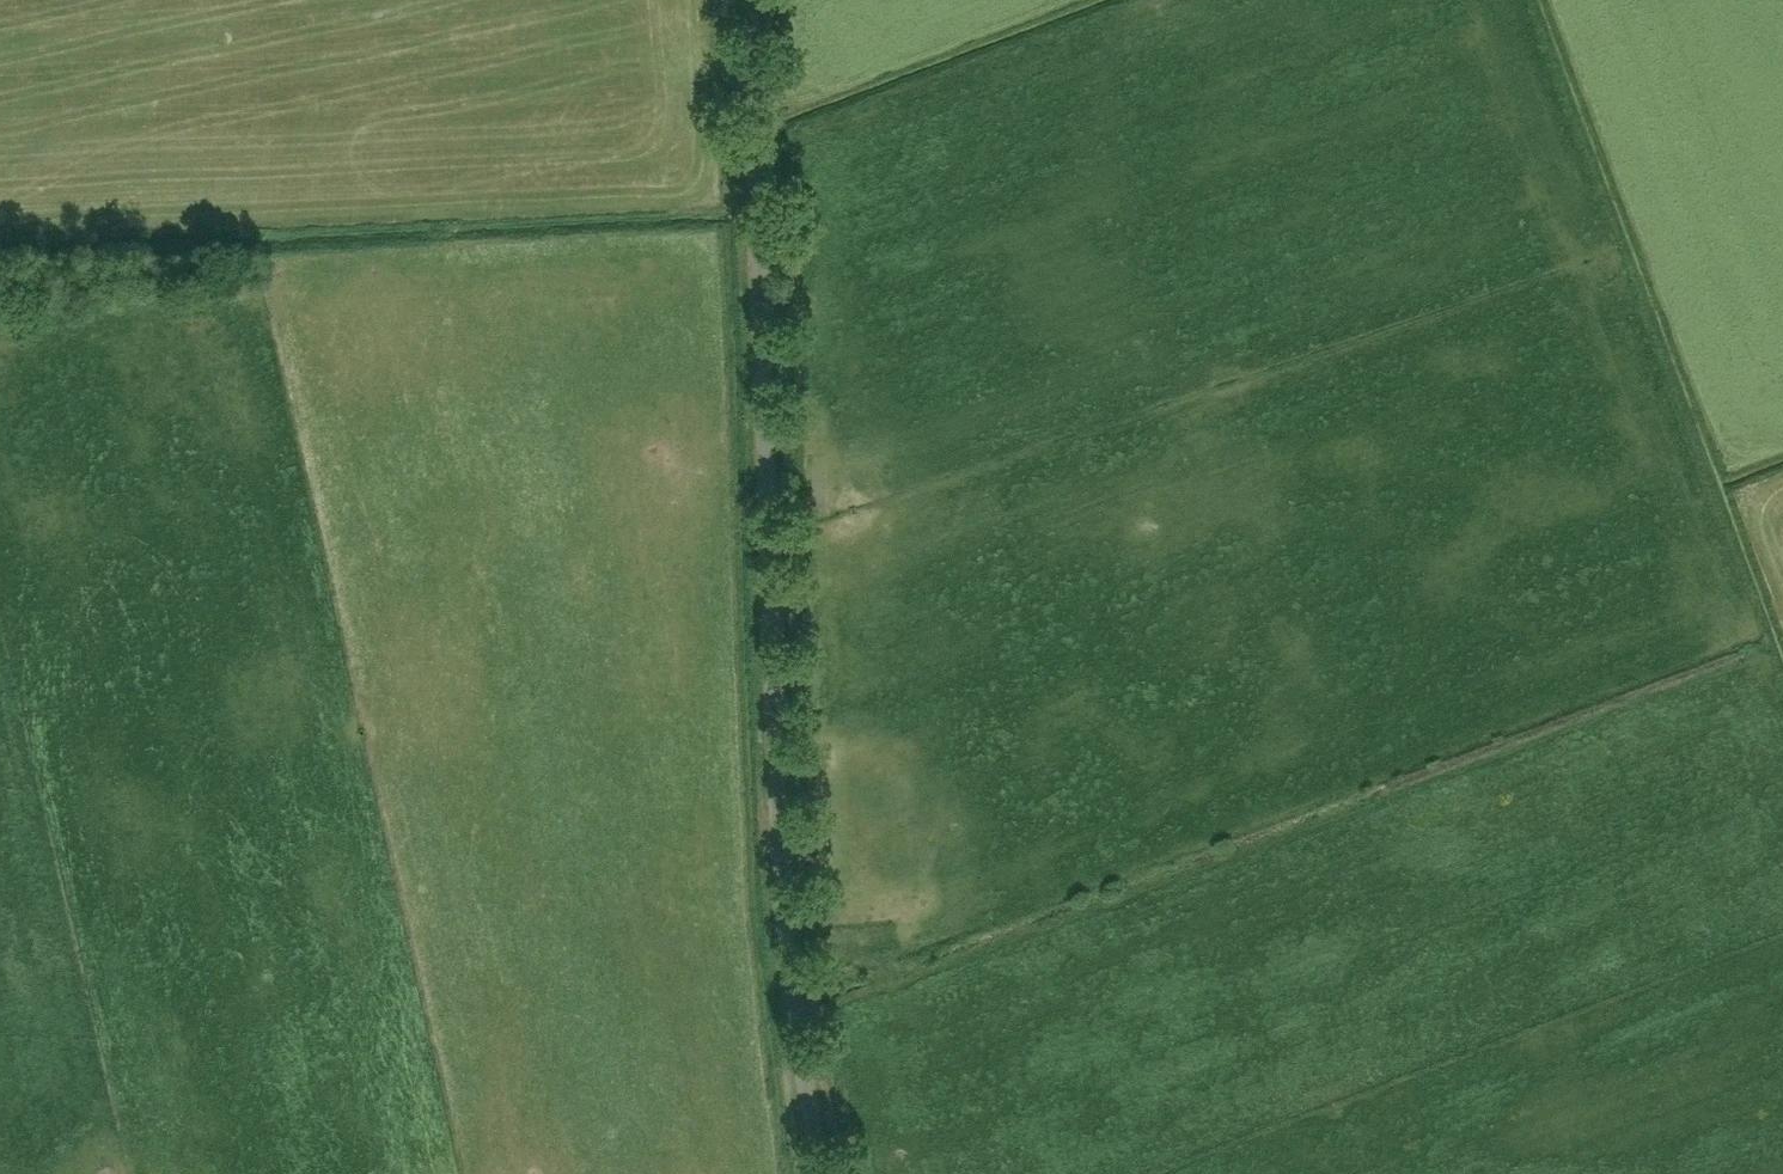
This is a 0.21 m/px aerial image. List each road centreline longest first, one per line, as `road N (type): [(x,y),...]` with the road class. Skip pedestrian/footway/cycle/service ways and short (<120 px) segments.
road 1 (unclassified): [(824,1173),(792,988),(752,0)]

